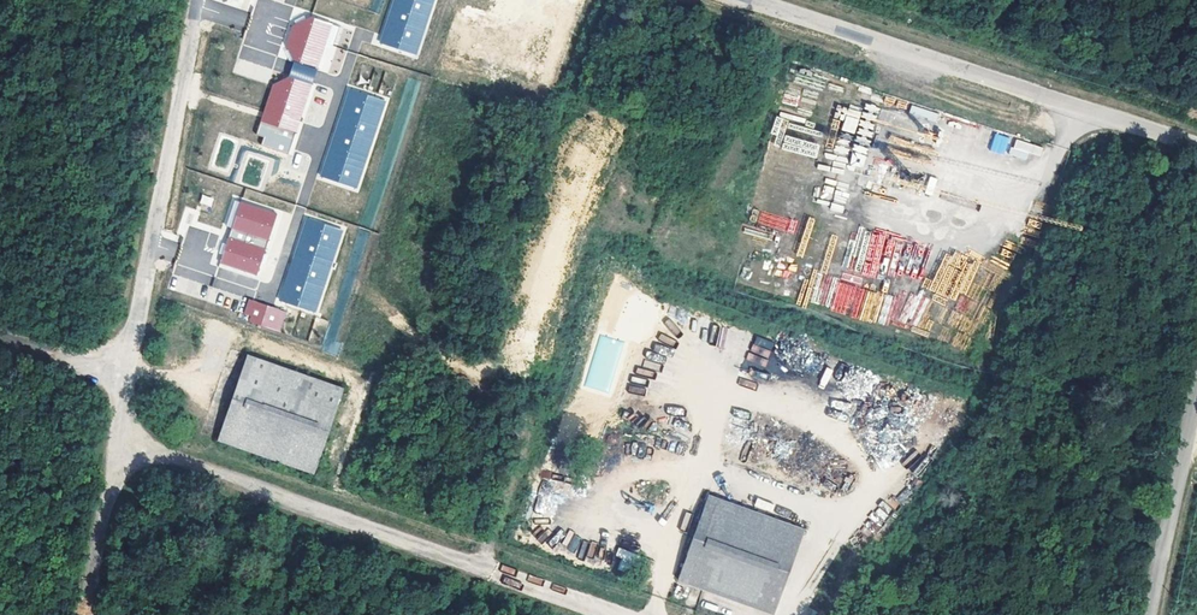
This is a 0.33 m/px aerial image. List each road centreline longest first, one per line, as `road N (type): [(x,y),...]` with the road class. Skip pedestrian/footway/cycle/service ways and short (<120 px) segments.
road 1 (unclassified): [(118,437),(622,614)]
road 2 (unclassified): [(757,0),(1196,143)]
road 3 (unclassified): [(197,0),(118,437)]
road 4 (unclassified): [(1196,391),(1150,614)]
road 5 (unclassified): [(118,437),(86,614)]
road 6 (track): [(128,377),(0,340)]

